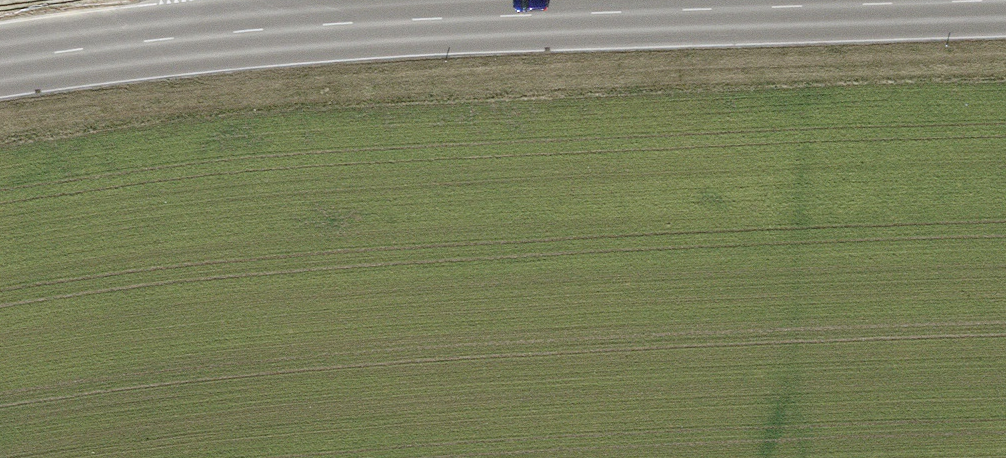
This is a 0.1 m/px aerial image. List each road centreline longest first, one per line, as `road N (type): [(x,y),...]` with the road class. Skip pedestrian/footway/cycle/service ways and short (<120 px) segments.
road 1 (primary): [(1005,0),(448,18),(218,34),(0,63)]
road 2 (track): [(1005,63),(284,90),(0,121)]

